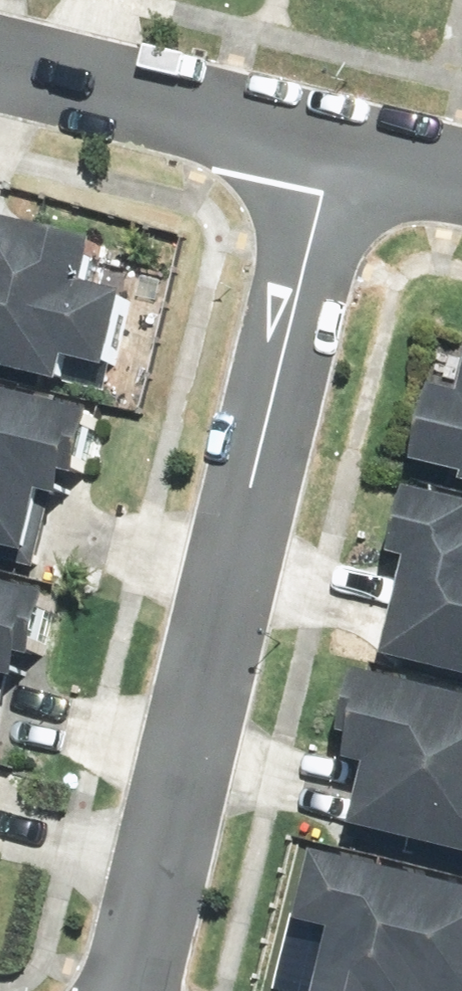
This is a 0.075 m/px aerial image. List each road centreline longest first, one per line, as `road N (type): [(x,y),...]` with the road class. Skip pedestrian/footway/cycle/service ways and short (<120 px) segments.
road 1 (residential): [(128,990),(335,143)]
road 2 (residential): [(335,143),(0,65)]
road 3 (residential): [(461,169),(335,143)]

